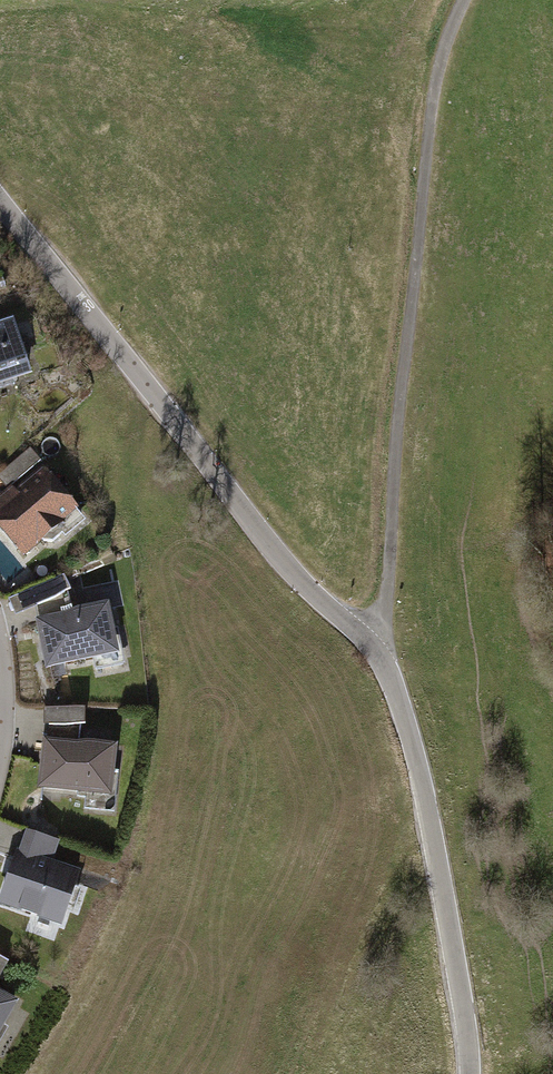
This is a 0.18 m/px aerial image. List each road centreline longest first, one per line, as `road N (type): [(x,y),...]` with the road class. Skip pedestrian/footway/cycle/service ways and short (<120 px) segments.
road 1 (tertiary): [(469,1073),(469,1012),(415,735),(381,656),(286,570),(0,206)]
road 2 (track): [(464,0),(430,93),(381,656)]
road 3 (track): [(29,1073),(87,987),(161,801)]

